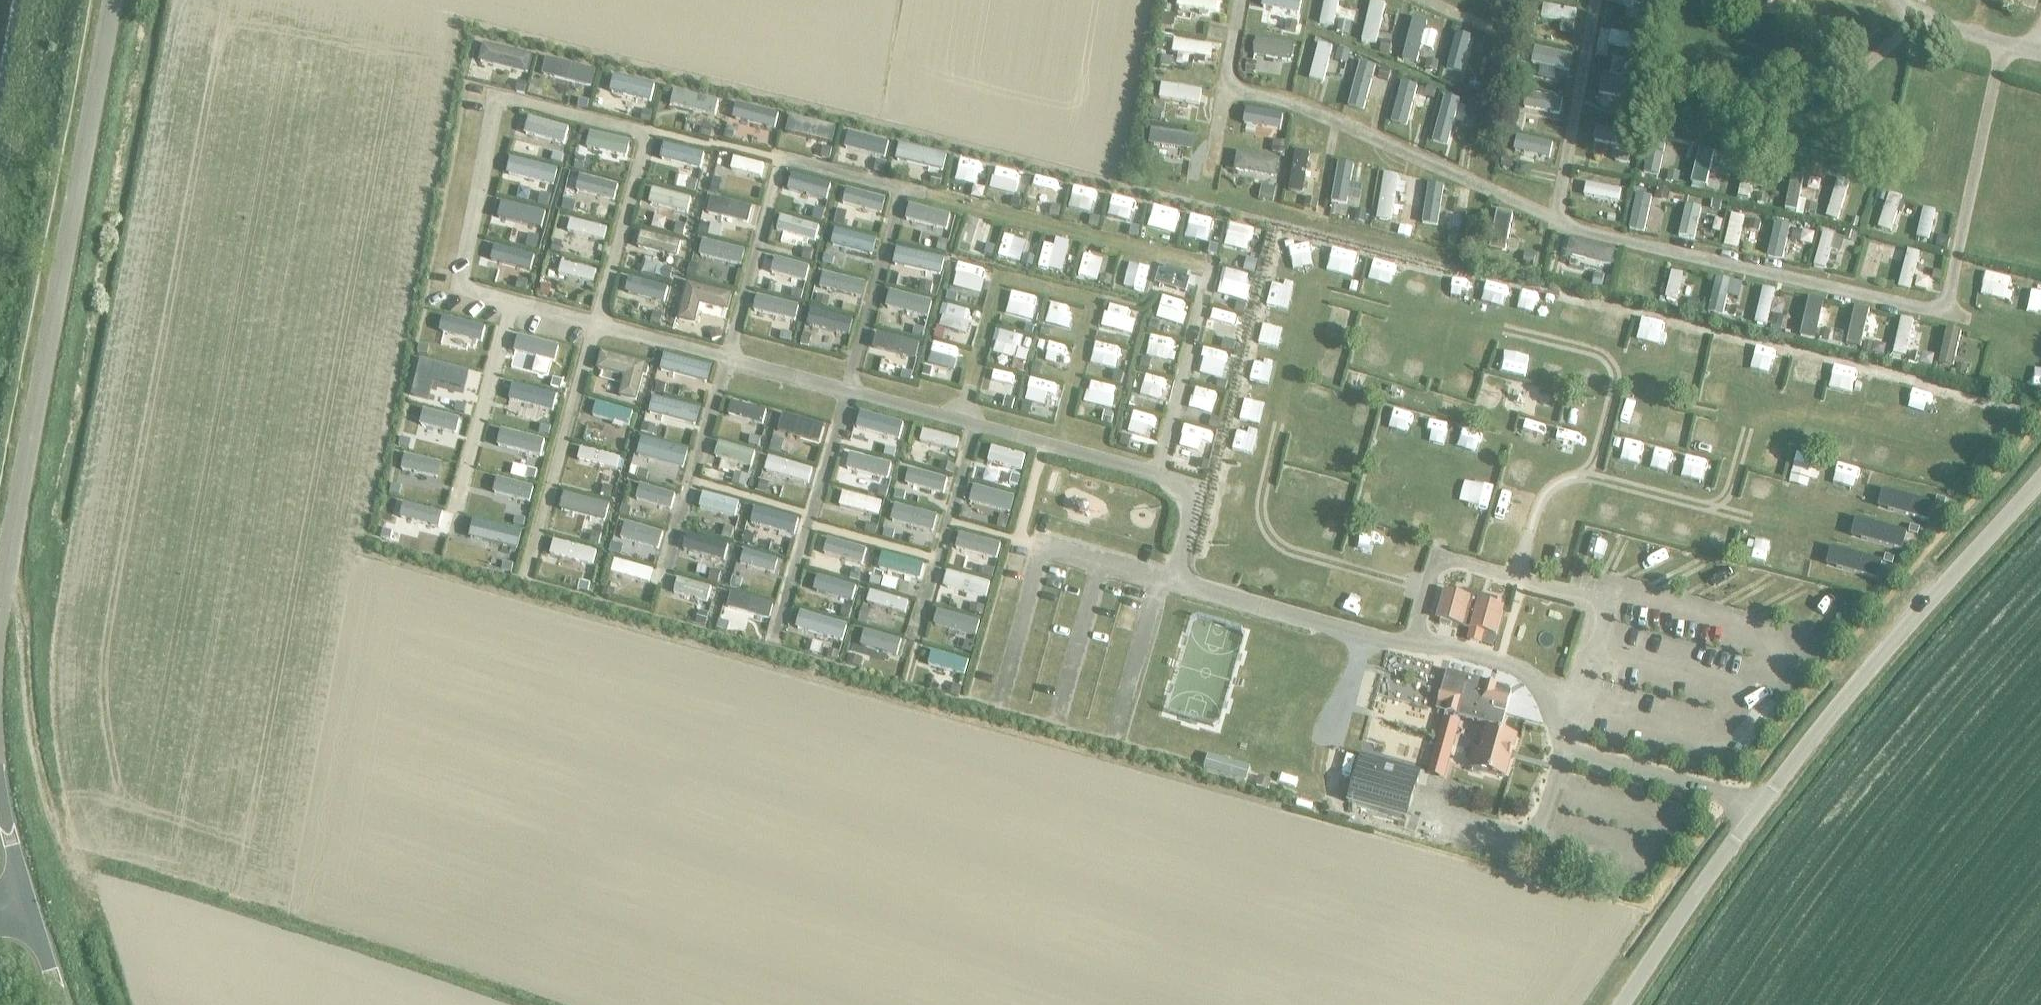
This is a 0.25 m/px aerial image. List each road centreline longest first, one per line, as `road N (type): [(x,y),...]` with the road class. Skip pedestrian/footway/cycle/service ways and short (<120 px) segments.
road 1 (unclassified): [(1622,1004),(1754,812),(2040,477)]
road 2 (unclassified): [(0,608),(114,0)]
road 3 (track): [(1967,205),(1709,144)]
road 4 (unclassified): [(28,910),(0,779)]

